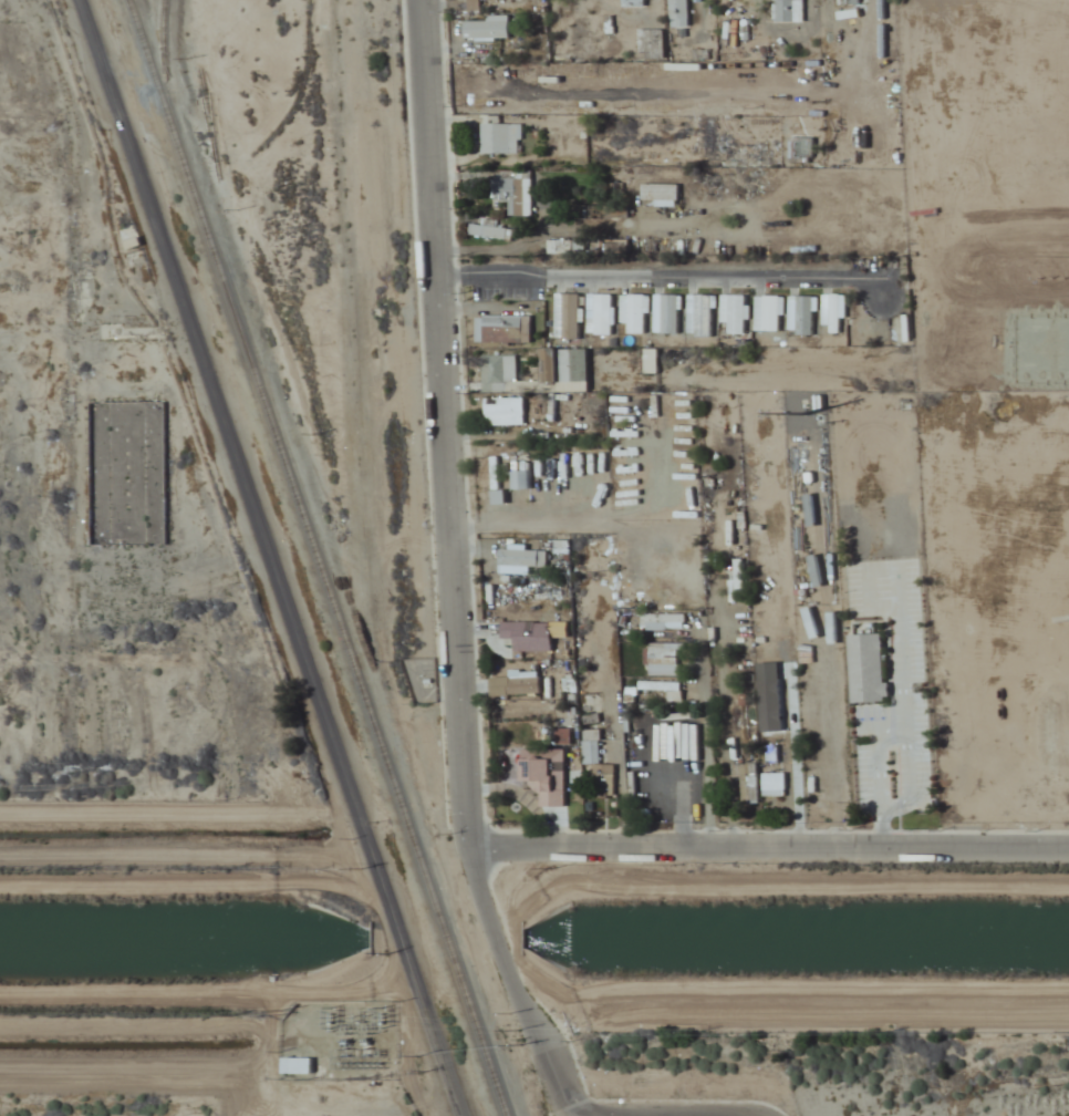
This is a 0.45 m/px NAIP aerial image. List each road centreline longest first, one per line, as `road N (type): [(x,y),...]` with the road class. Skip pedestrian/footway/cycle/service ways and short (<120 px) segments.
road 1 (residential): [(382,888),(79,0)]
road 2 (residential): [(470,846),(421,0)]
road 3 (residential): [(1068,847),(470,846)]
road 4 (residential): [(382,888),(0,888)]
road 5 (residential): [(470,846),(501,959),(567,1115)]
road 6 (residential): [(461,1115),(382,888)]

